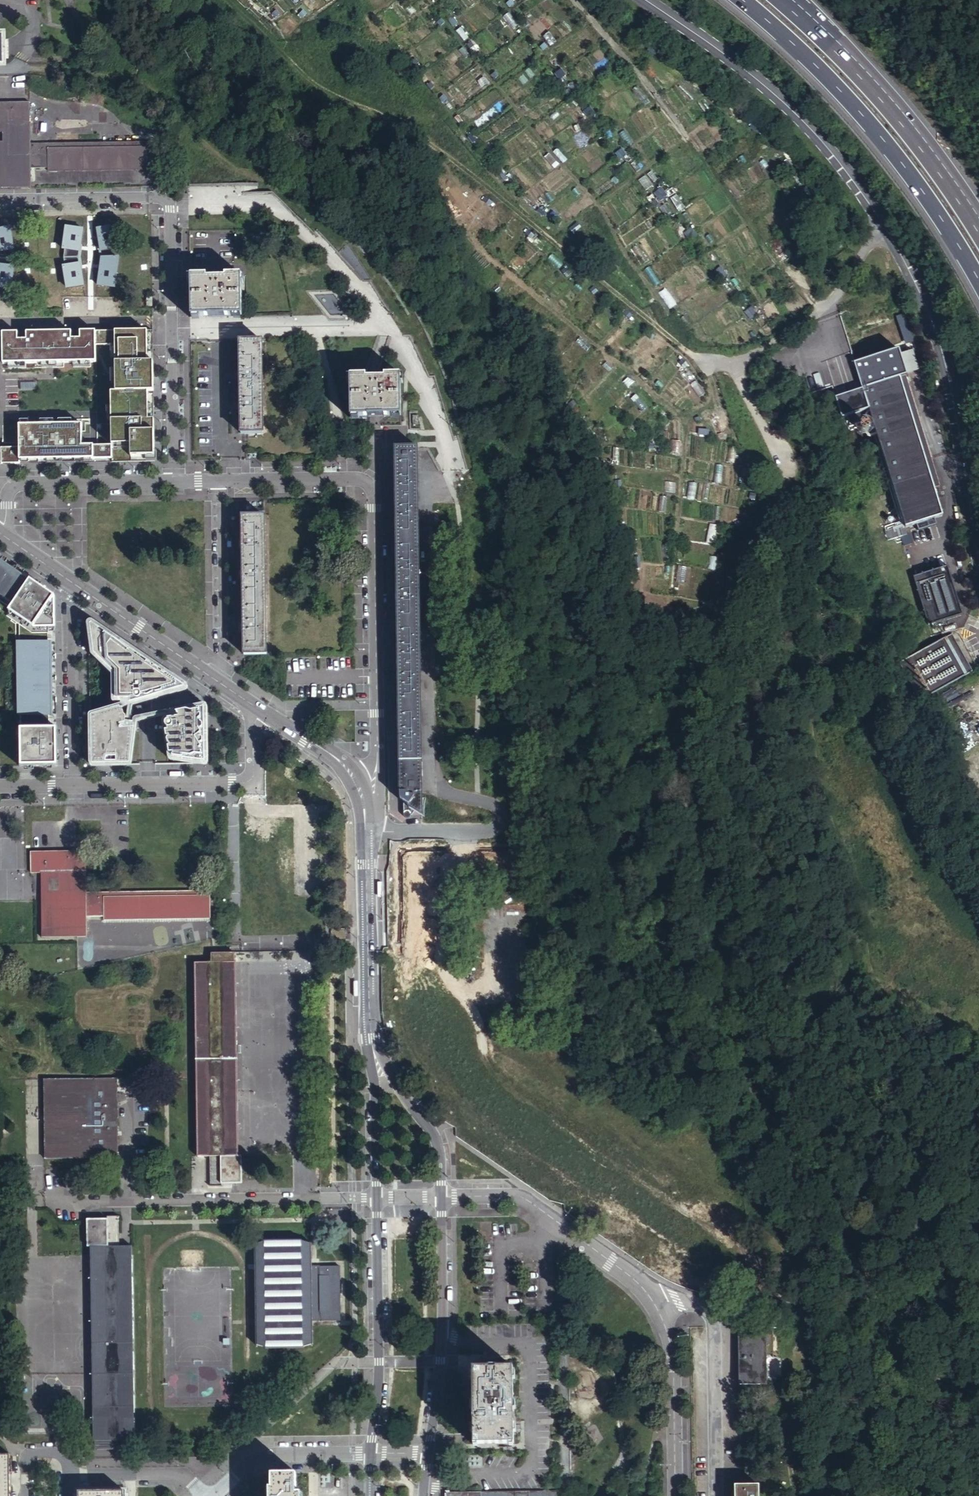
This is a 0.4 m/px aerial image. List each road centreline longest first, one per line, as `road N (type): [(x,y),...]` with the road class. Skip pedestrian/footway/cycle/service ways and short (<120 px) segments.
road 1 (track): [(763,523),(699,650),(683,708),(681,780),(734,999),(782,1108),(822,1179),(853,1208),(865,1245),(854,1495)]
road 2 (track): [(779,470),(751,589),(754,612),(802,675),(814,765),(859,923),(860,956),(872,987),(978,1049)]
road 3 (secondary): [(645,0),(774,92),(857,183),(940,333),(978,541)]
road 4 (residential): [(223,479),(355,478),(372,489),(378,753),(362,795)]
road 5 (track): [(825,307),(789,273),(573,0)]
road 6 (trunk): [(744,0),(863,114),(978,278)]
road 7 (residential): [(0,199),(166,200),(171,328)]
road 8 (trunk): [(978,221),(893,104),(789,0)]
road 9 (tertiary): [(362,795),(377,1065)]
road 10 (residential): [(74,786),(258,785),(258,709)]
road 11 (tertiary): [(428,1453),(444,1306),(441,1197)]
road 12 (tertiary): [(376,1198),(379,1382),(370,1453)]
road 13 (residential): [(441,1197),(518,1196),(654,1300)]
road 14 (track): [(864,1261),(907,1373),(926,1495)]
road 15 (residential): [(713,1495),(709,1320),(694,1303),(654,1300)]
road 16 (residential): [(171,328),(389,325)]
road 17 (residential): [(225,687),(223,479)]
road 18 (residential): [(0,530),(20,482),(174,480)]
road 19 (residential): [(74,786),(73,583)]
road 20 (residential): [(654,1300),(673,1363),(677,1495)]
road 21 (tertiary): [(73,583),(225,687)]
road 22 (residential): [(370,1453),(263,1457),(213,1495)]
road 23 (tertiary): [(441,1197),(437,1144),(377,1065)]
road 24 (residential): [(171,328),(174,480)]
road 25 (tertiary): [(258,709),(344,765),(362,795)]
road 26 (tertiary): [(377,1065),(376,1198)]

